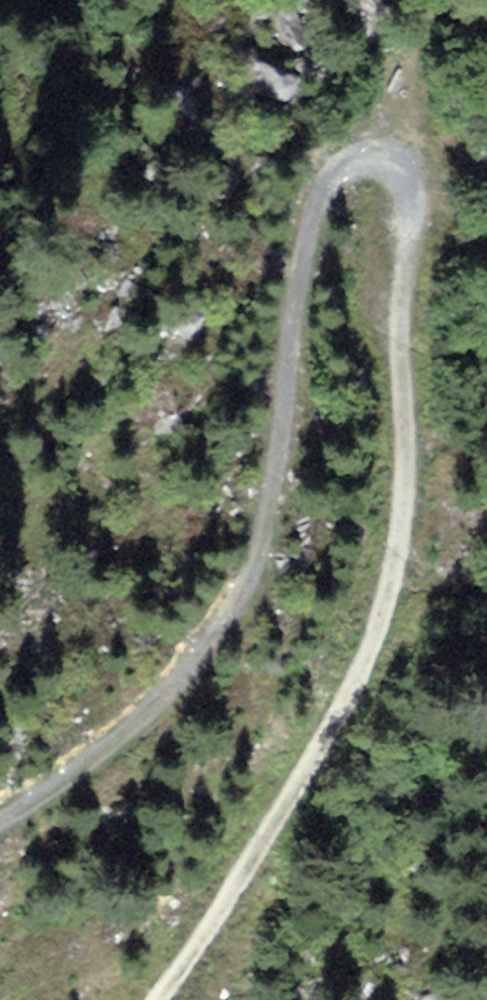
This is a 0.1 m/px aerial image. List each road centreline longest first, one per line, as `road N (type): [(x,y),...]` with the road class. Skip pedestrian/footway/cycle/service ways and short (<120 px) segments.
road 1 (track): [(149,999),(274,825),(378,597),(404,497),(395,164)]
road 2 (track): [(395,164),(359,161),(318,199),(254,555),(163,697),(0,812)]

